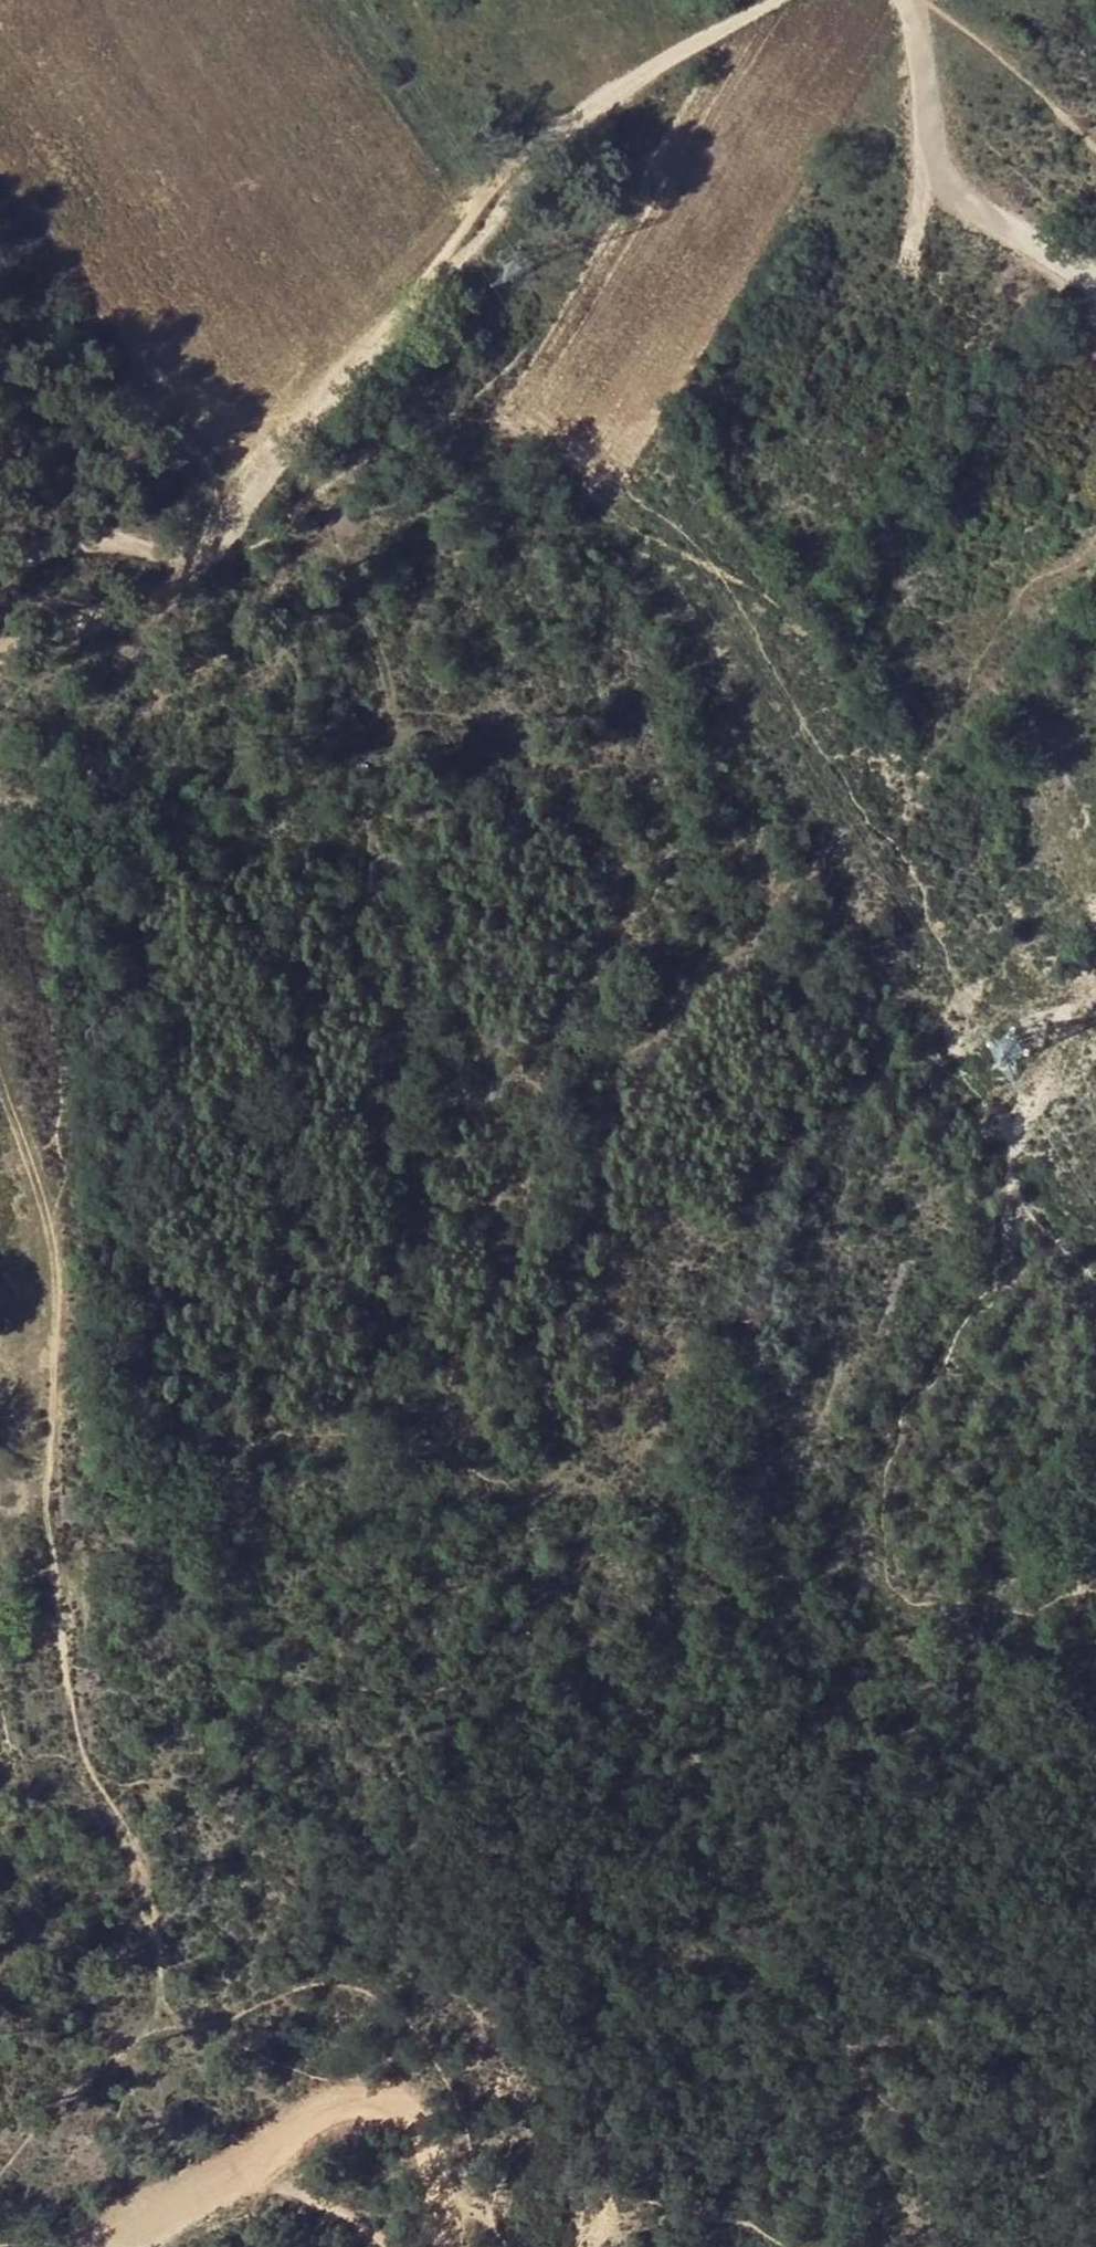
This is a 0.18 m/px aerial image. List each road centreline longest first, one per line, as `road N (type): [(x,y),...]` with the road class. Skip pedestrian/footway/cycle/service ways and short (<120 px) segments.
road 1 (track): [(0,585),(56,533),(175,548),(208,538),(228,505),(215,448),(256,375),(776,0)]
road 2 (track): [(2,2246),(144,2232),(270,2148),(374,2103),(427,2120),(451,2246)]
road 3 (track): [(1095,278),(1011,231),(965,181),(930,122),(922,0)]

